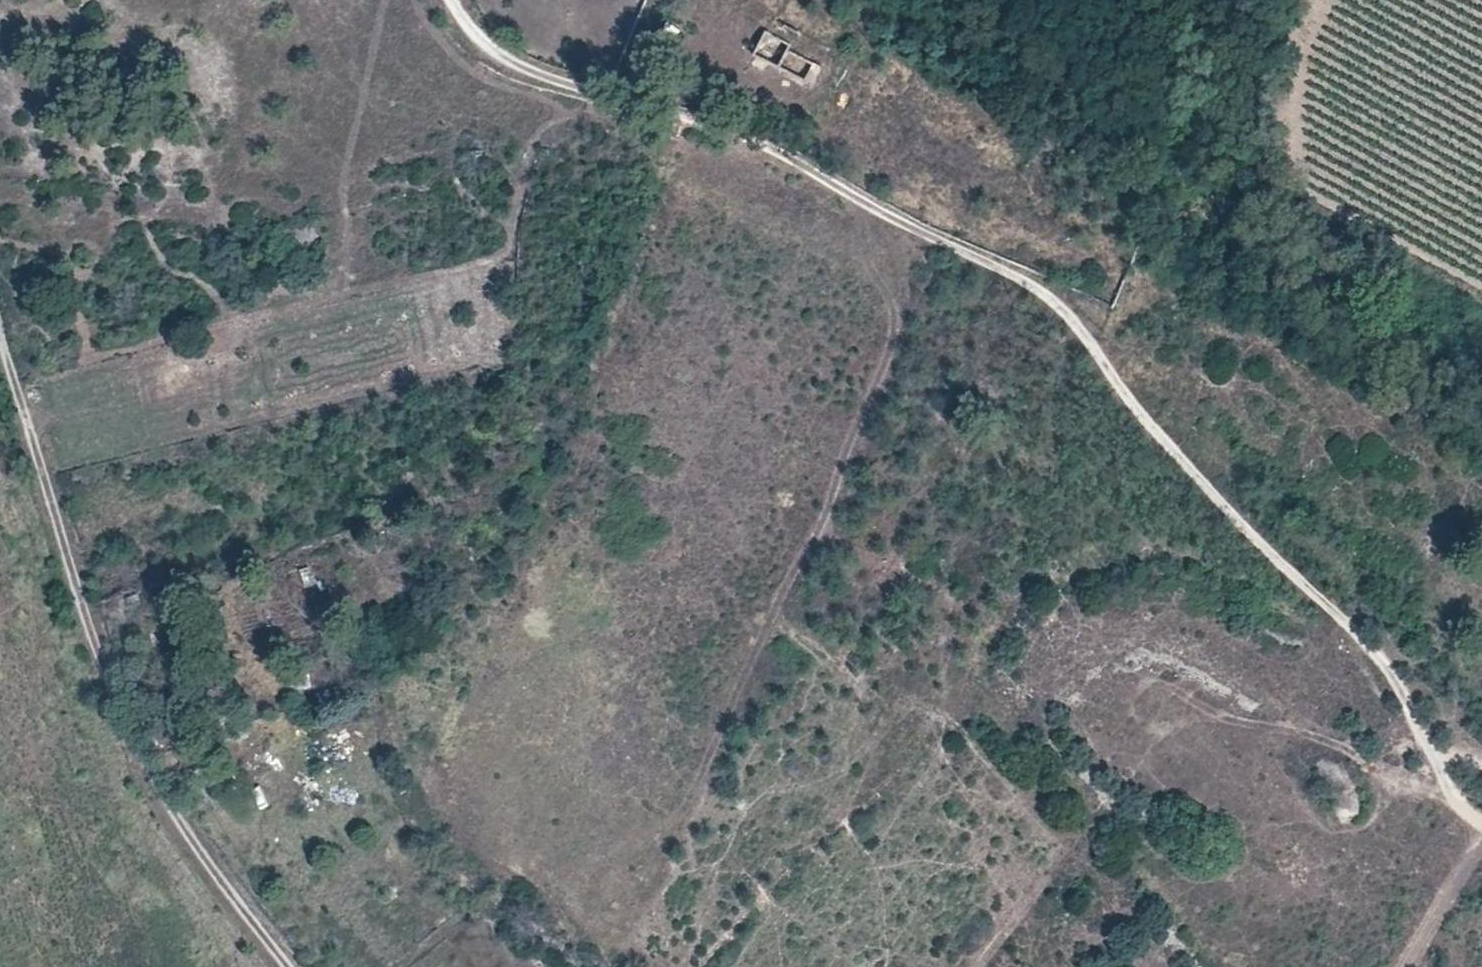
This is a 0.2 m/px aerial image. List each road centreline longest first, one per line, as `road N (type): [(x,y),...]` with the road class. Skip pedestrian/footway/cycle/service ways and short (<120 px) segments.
road 1 (track): [(448,0),(468,30),(541,75),(747,136),(1025,282),(1060,309),(1134,407),(1378,656),(1443,778),(1463,809),(1481,820)]
road 2 (unclassified): [(0,325),(130,729),(160,791),(286,966)]

